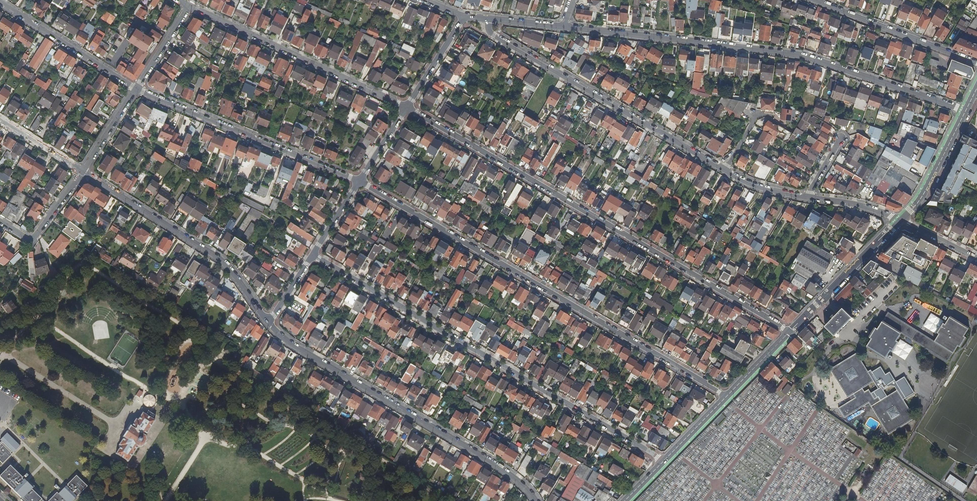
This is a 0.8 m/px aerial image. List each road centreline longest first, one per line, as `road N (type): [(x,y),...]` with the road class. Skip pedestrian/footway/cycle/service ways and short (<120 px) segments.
road 1 (residential): [(406,108),(790,332)]
road 2 (residential): [(726,397),(360,181)]
road 3 (residential): [(564,28),(791,52),(965,110)]
road 4 (residential): [(313,255),(663,462)]
road 5 (residential): [(807,198),(726,171),(494,35),(489,19)]
road 6 (residential): [(536,500),(508,472),(292,345),(268,323)]
road 7 (track): [(0,332),(48,310),(77,268),(93,268),(192,333),(157,395)]
road 8 (track): [(36,316),(180,406),(207,436),(165,500)]
road 9 (residential): [(268,323),(224,263),(81,171)]
road 10 (residential): [(134,89),(360,181)]
road 11 (residential): [(406,108),(189,6)]
road 12 (track): [(328,494),(343,452),(314,436),(232,403),(193,421)]
road 13 (residential): [(976,63),(811,0)]
road 14 (residential): [(0,2),(134,89)]
road 15 (residential): [(790,332),(899,220)]
road 16 (secondary): [(899,220),(920,198),(965,110)]
road 17 (residential): [(0,221),(31,239),(81,171)]

